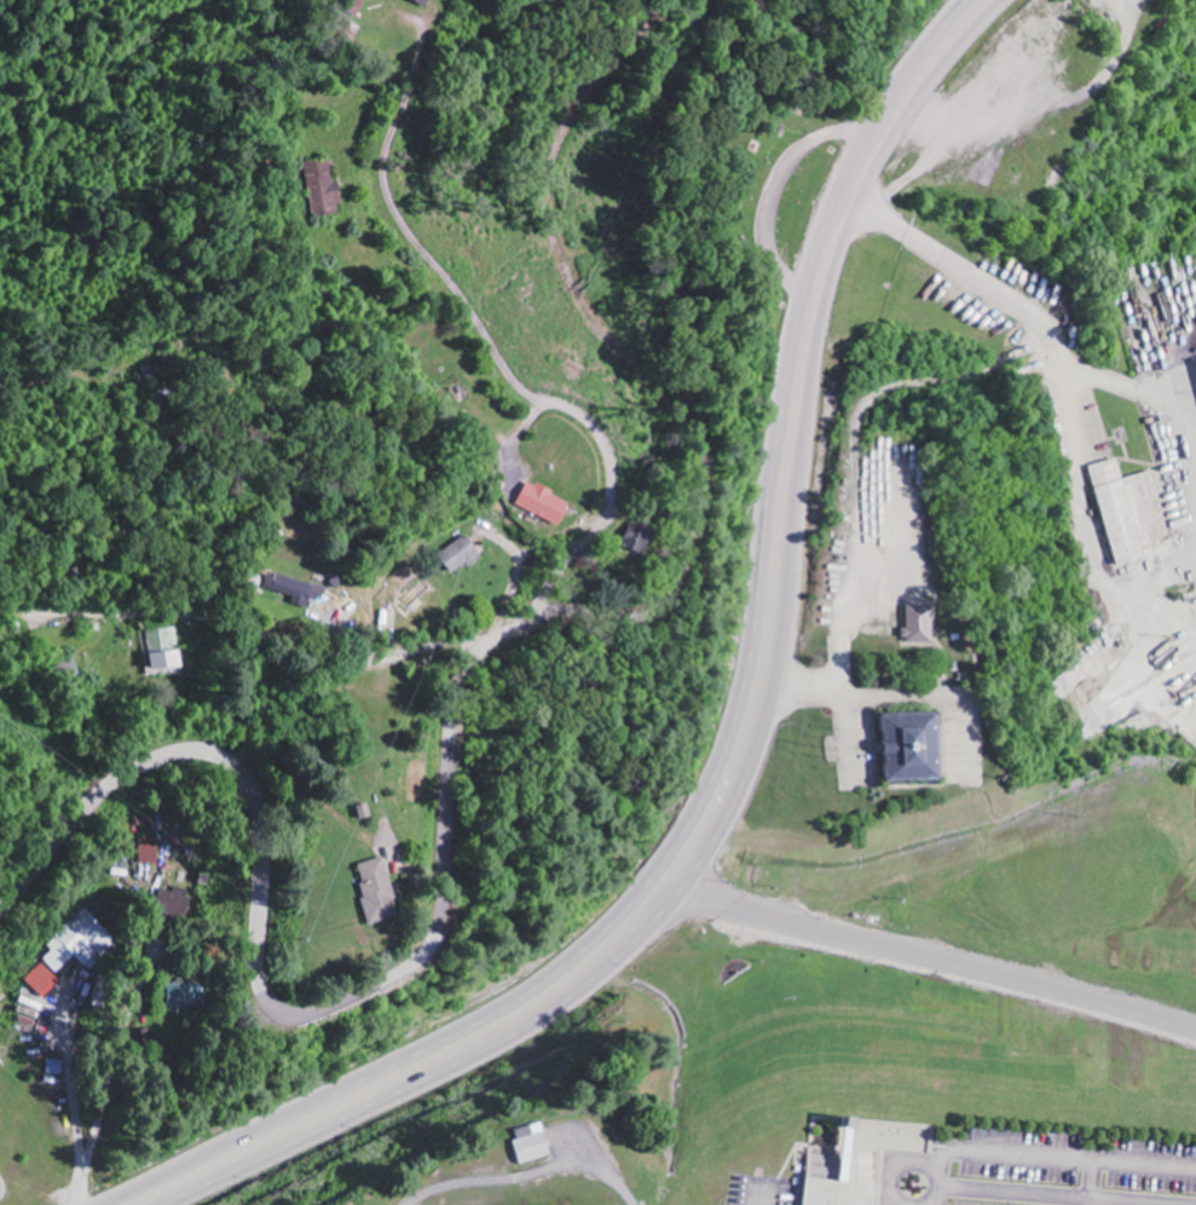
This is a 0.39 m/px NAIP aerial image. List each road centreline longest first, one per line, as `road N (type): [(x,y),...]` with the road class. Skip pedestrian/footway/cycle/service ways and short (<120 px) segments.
road 1 (residential): [(0,909),(104,789),(175,753),(201,754),(242,779),(253,801),(261,851),(258,976),(277,1009),(312,1011),(372,988),(421,957),(437,932),(452,715),(467,675),(528,622),(654,611),(666,604),(689,546),(701,488),(692,433),(587,311),(559,255),(549,194),(555,151),(589,88),(653,19),(686,0)]
road 2 (trunk): [(144,1204),(478,1043),(589,967),(669,877),(713,806),(761,682),(803,344),(826,243),(894,106),(982,0)]
road 3 (residential): [(528,622),(543,590),(595,527),(607,472),(582,425),(509,382),(387,206),(381,160),(404,88)]
road 4 (residential): [(655,894),(1195,1038)]
road 5 (residential): [(492,647),(446,644),(352,665),(233,622),(0,617)]

